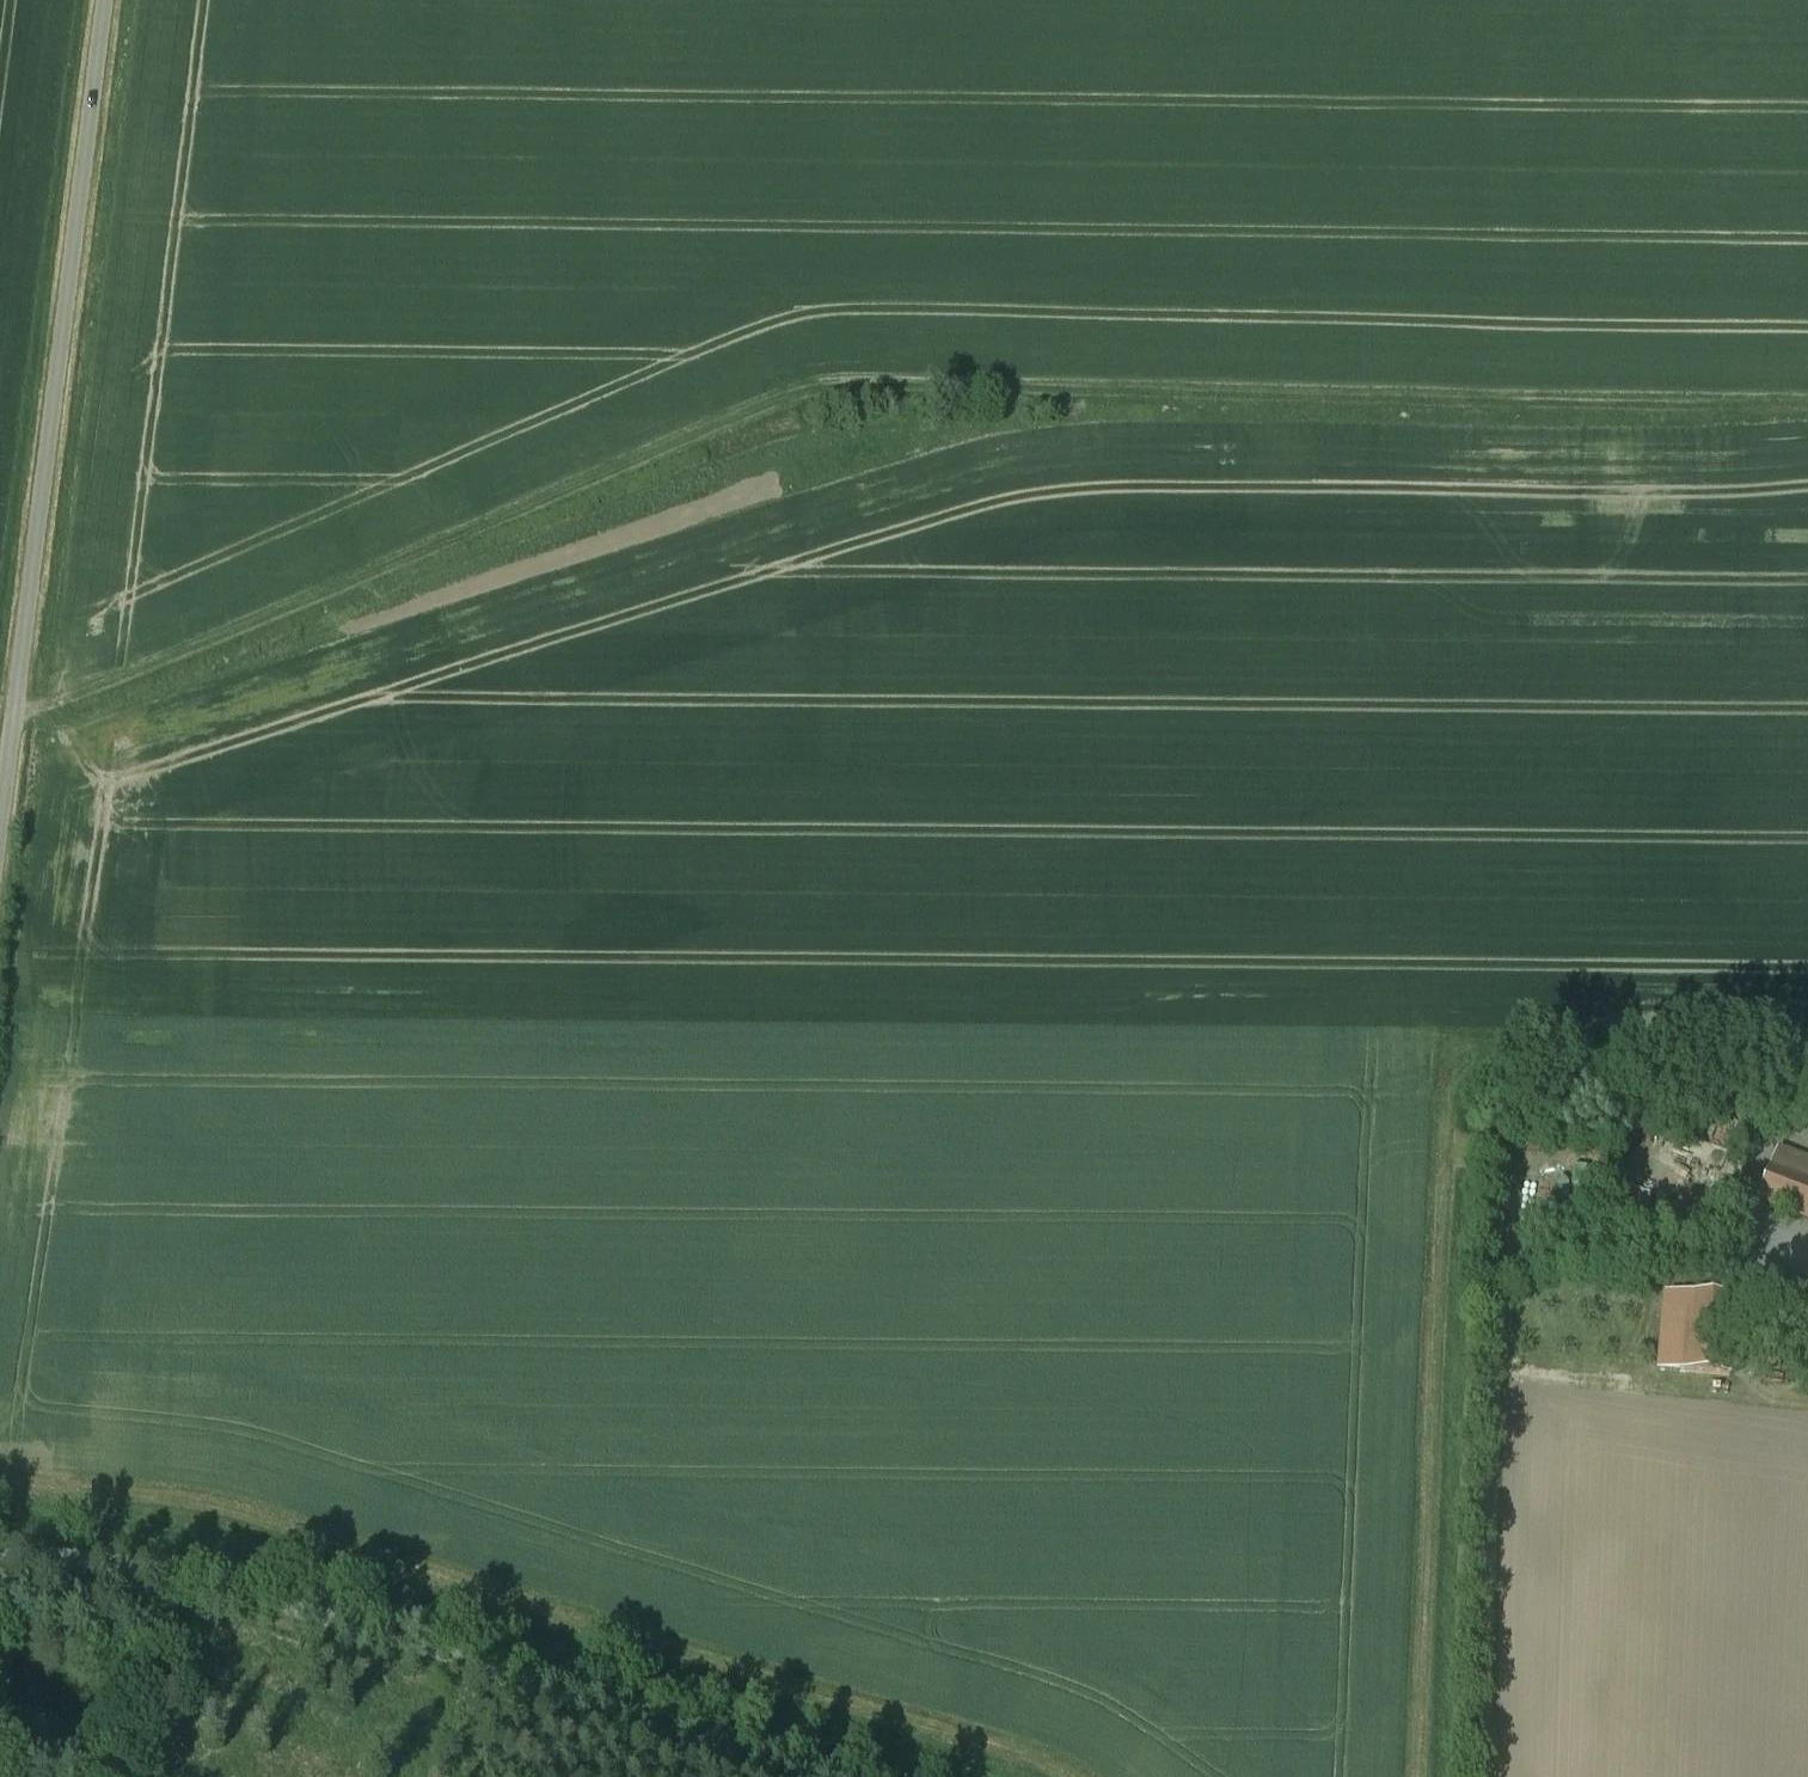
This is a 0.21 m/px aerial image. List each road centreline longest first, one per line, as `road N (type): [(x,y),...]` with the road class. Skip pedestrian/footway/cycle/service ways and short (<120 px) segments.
road 1 (unclassified): [(823,1776),(200,1576),(0,1551)]
road 2 (residential): [(0,830),(106,0)]

